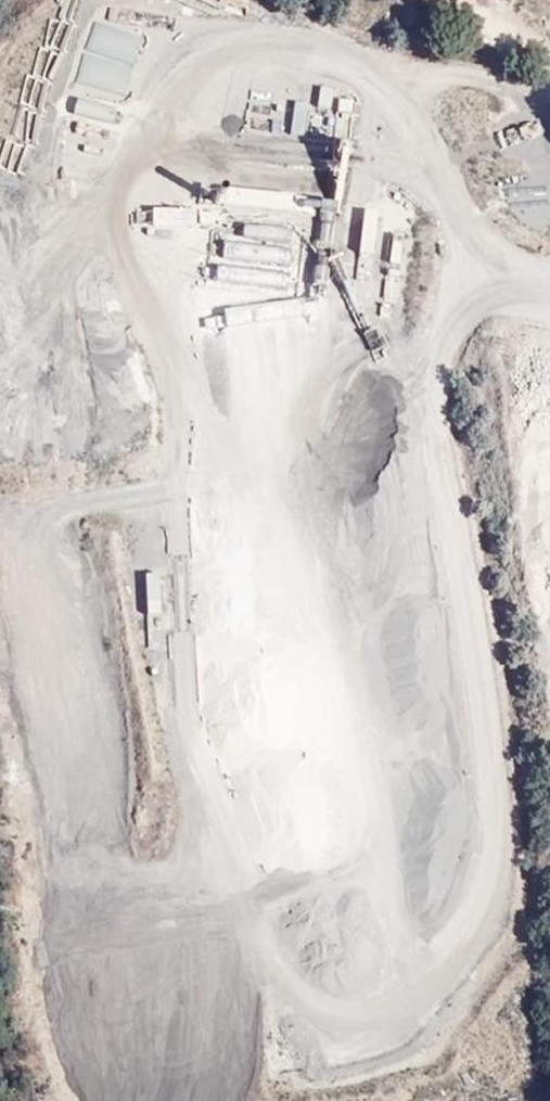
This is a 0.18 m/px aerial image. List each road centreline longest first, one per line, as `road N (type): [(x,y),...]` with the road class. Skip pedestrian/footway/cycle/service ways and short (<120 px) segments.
road 1 (track): [(0,341),(140,273),(390,254),(549,189)]

